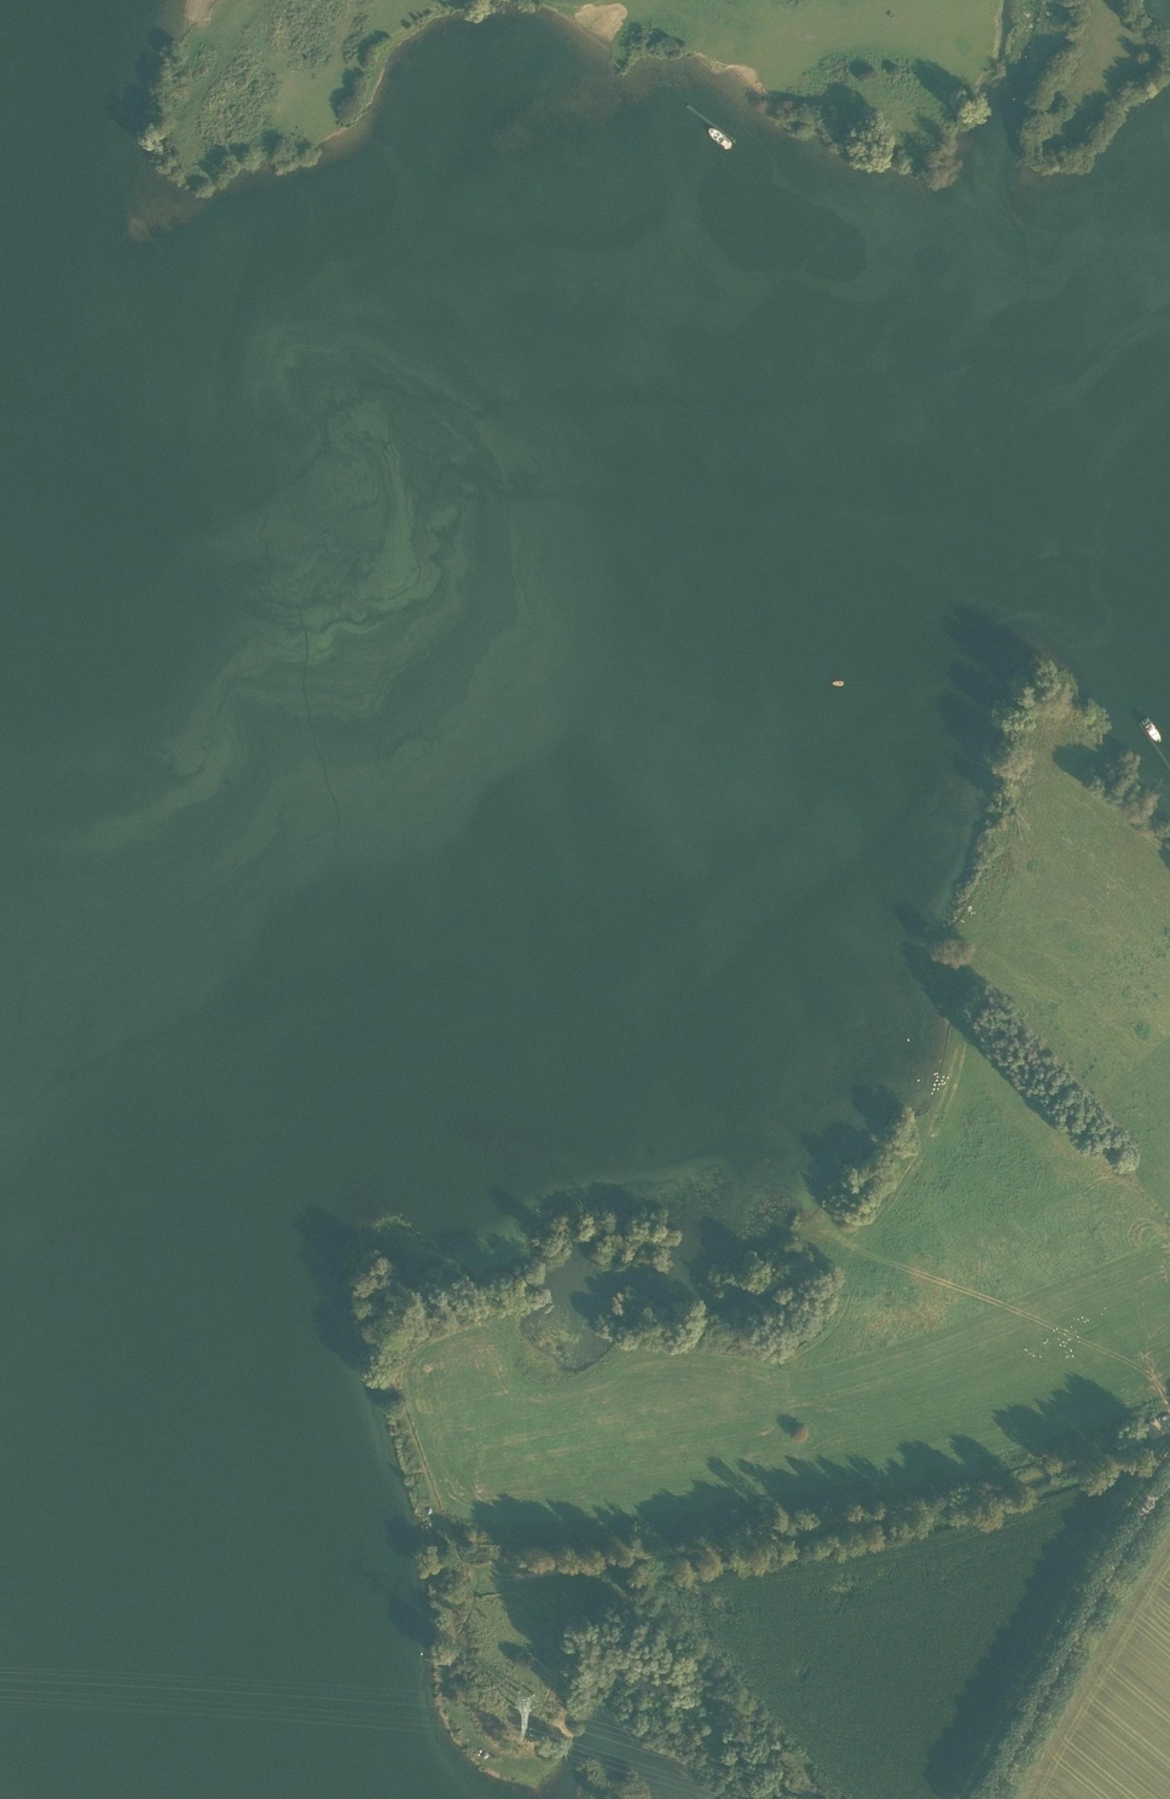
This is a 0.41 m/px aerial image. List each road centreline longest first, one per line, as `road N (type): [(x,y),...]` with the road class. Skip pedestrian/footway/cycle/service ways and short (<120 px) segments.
road 1 (track): [(1169,1427),(939,1512),(566,1572)]
road 2 (unclassified): [(984,1798),(1129,1534),(1169,1476)]

